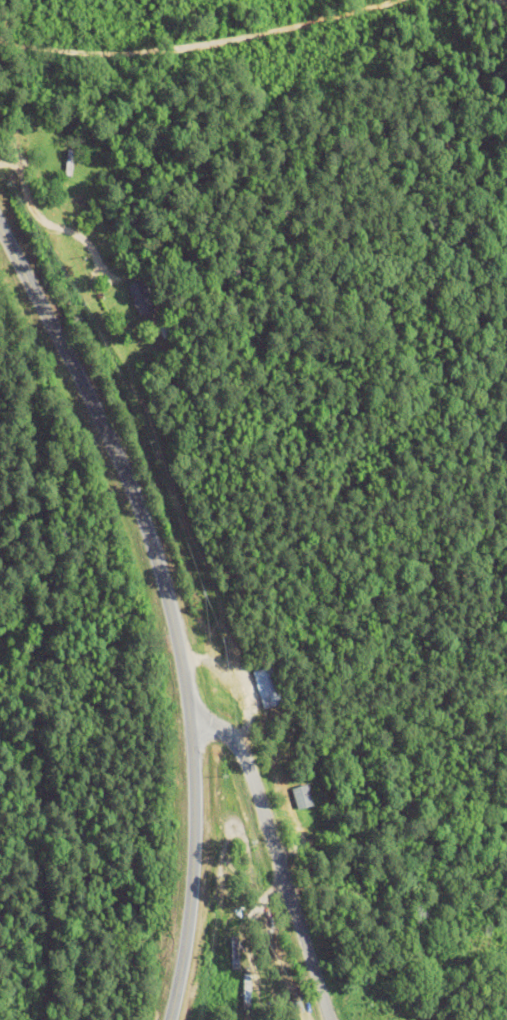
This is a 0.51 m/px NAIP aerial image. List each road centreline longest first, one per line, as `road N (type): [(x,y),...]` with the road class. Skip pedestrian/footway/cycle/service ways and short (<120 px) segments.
road 1 (secondary): [(168,1019),(194,807),(175,629),(119,460),(0,225)]
road 2 (track): [(0,26),(68,52),(144,48),(388,0)]
road 3 (tertiary): [(330,1019),(242,750),(228,732),(190,724)]

